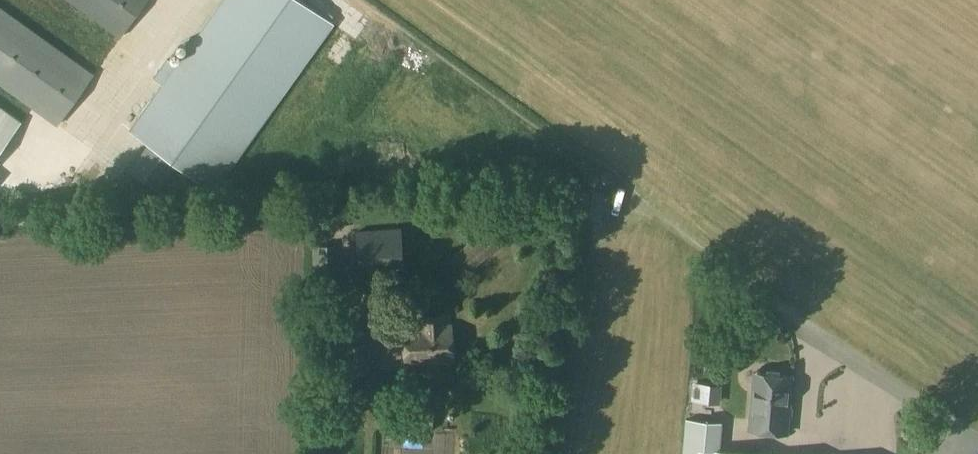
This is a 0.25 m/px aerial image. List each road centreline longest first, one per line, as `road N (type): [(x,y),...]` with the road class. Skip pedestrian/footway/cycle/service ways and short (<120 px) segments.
road 1 (track): [(787,315),(393,36)]
road 2 (track): [(0,219),(321,212)]
road 3 (unclassified): [(977,452),(787,315)]

